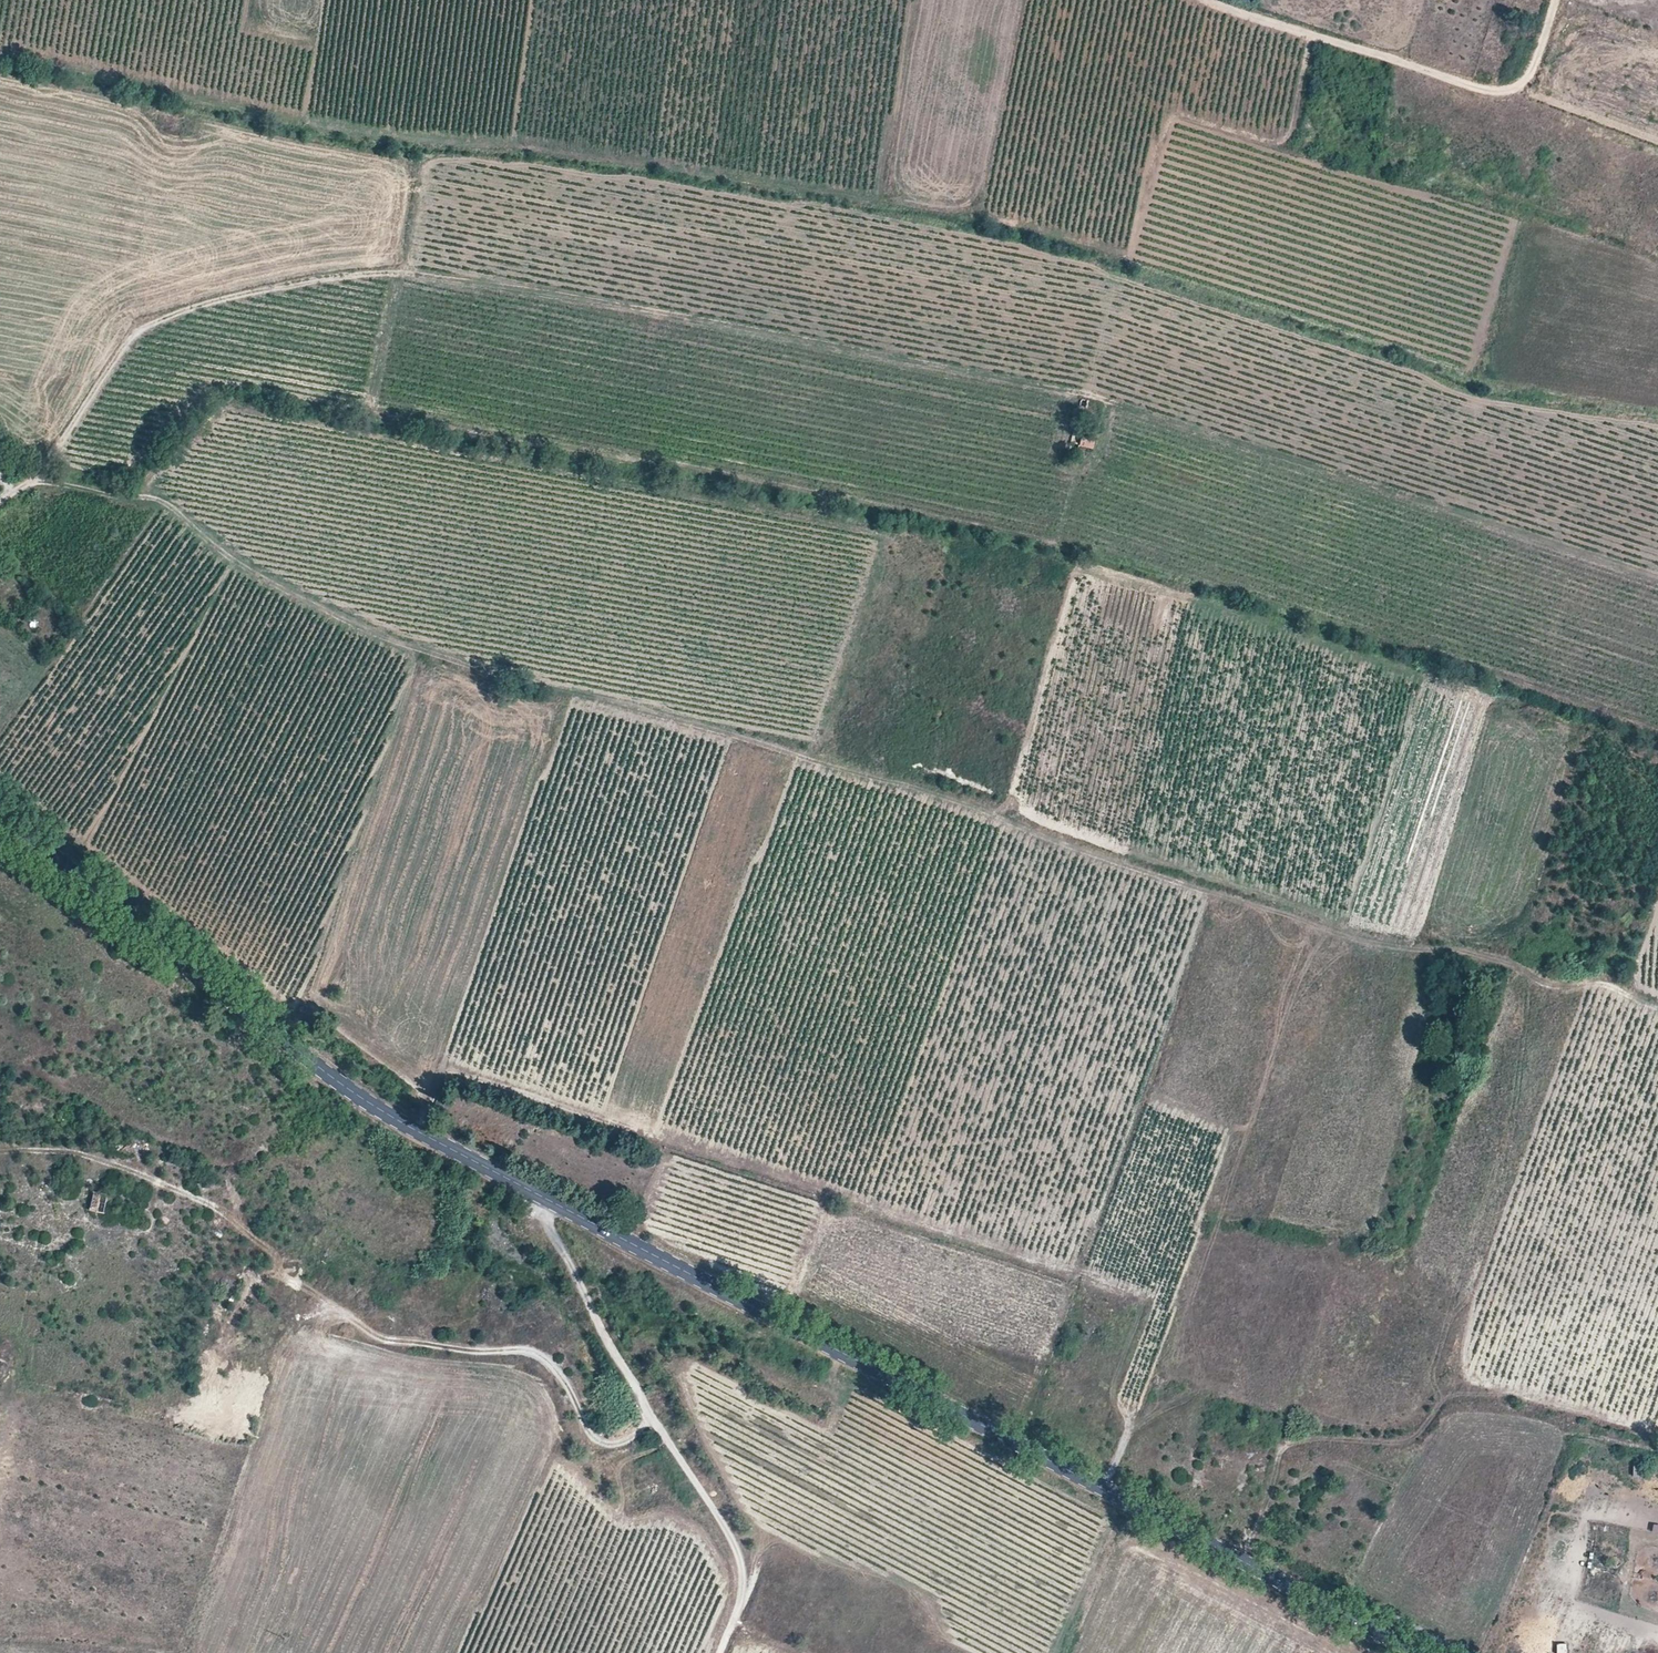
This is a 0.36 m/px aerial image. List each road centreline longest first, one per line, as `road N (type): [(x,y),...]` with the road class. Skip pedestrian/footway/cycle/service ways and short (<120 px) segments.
road 1 (tertiary): [(1419,1652),(411,1131),(294,1052),(0,814)]
road 2 (track): [(0,502),(34,480),(157,501),(322,612),(461,664),(982,807),(1055,840),(1338,932),(1511,960)]
road 3 (track): [(531,1192),(649,1416),(739,1556),(741,1600),(721,1652)]
road 4 (track): [(1555,0),(1523,80),(1499,90),(1215,0)]

